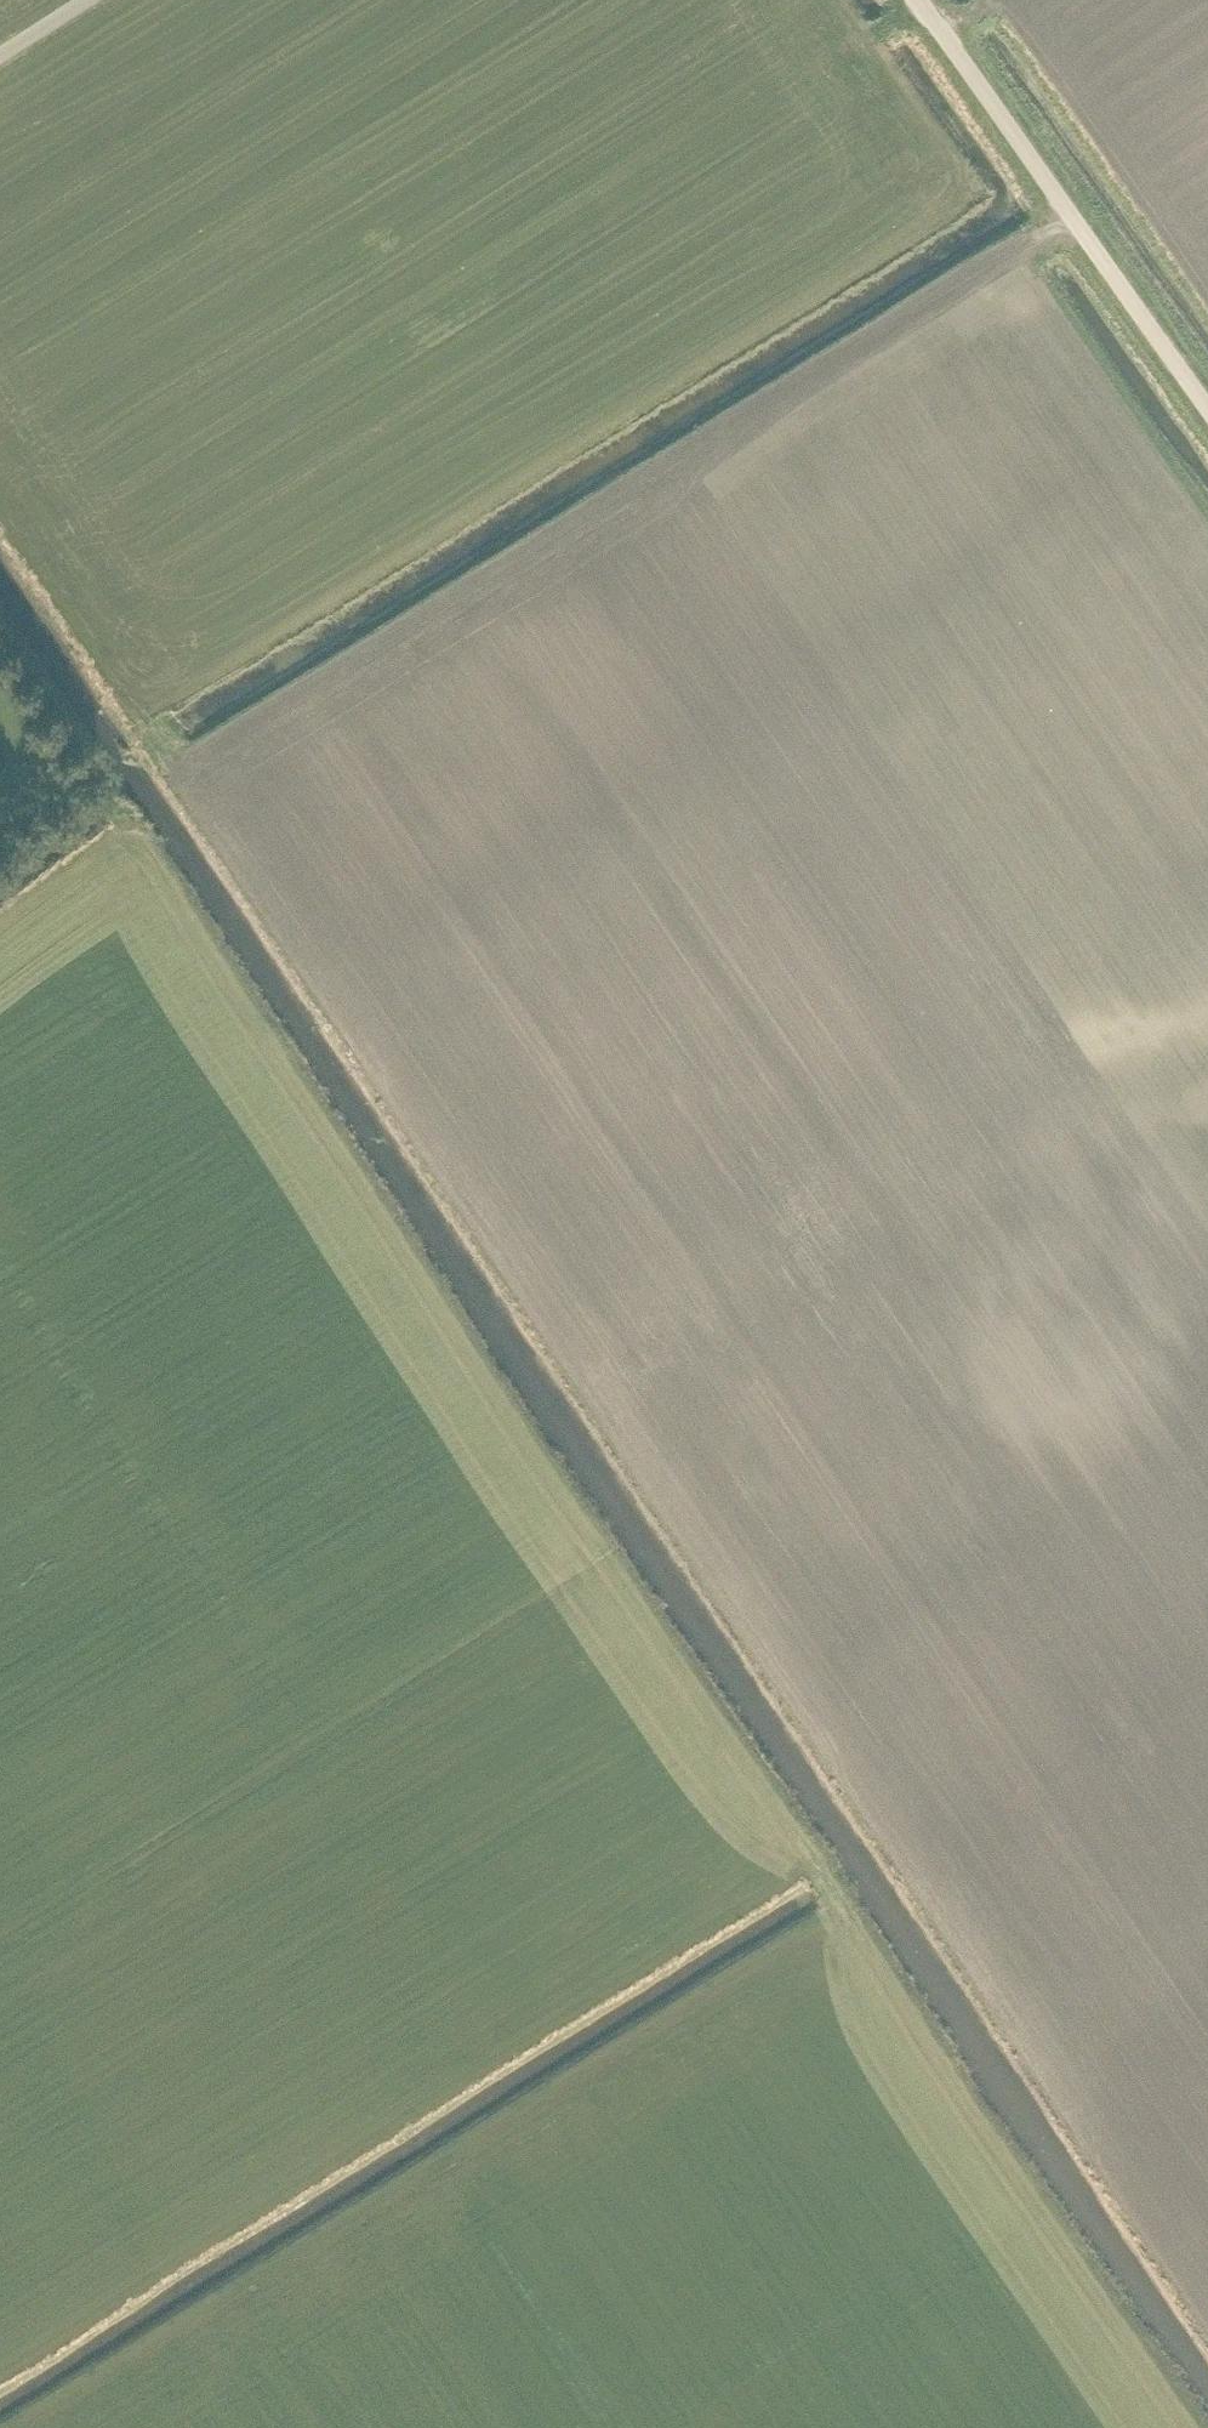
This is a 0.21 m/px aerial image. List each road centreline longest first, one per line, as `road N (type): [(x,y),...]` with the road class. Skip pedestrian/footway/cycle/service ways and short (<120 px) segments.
road 1 (unclassified): [(1207,407),(920,0)]

